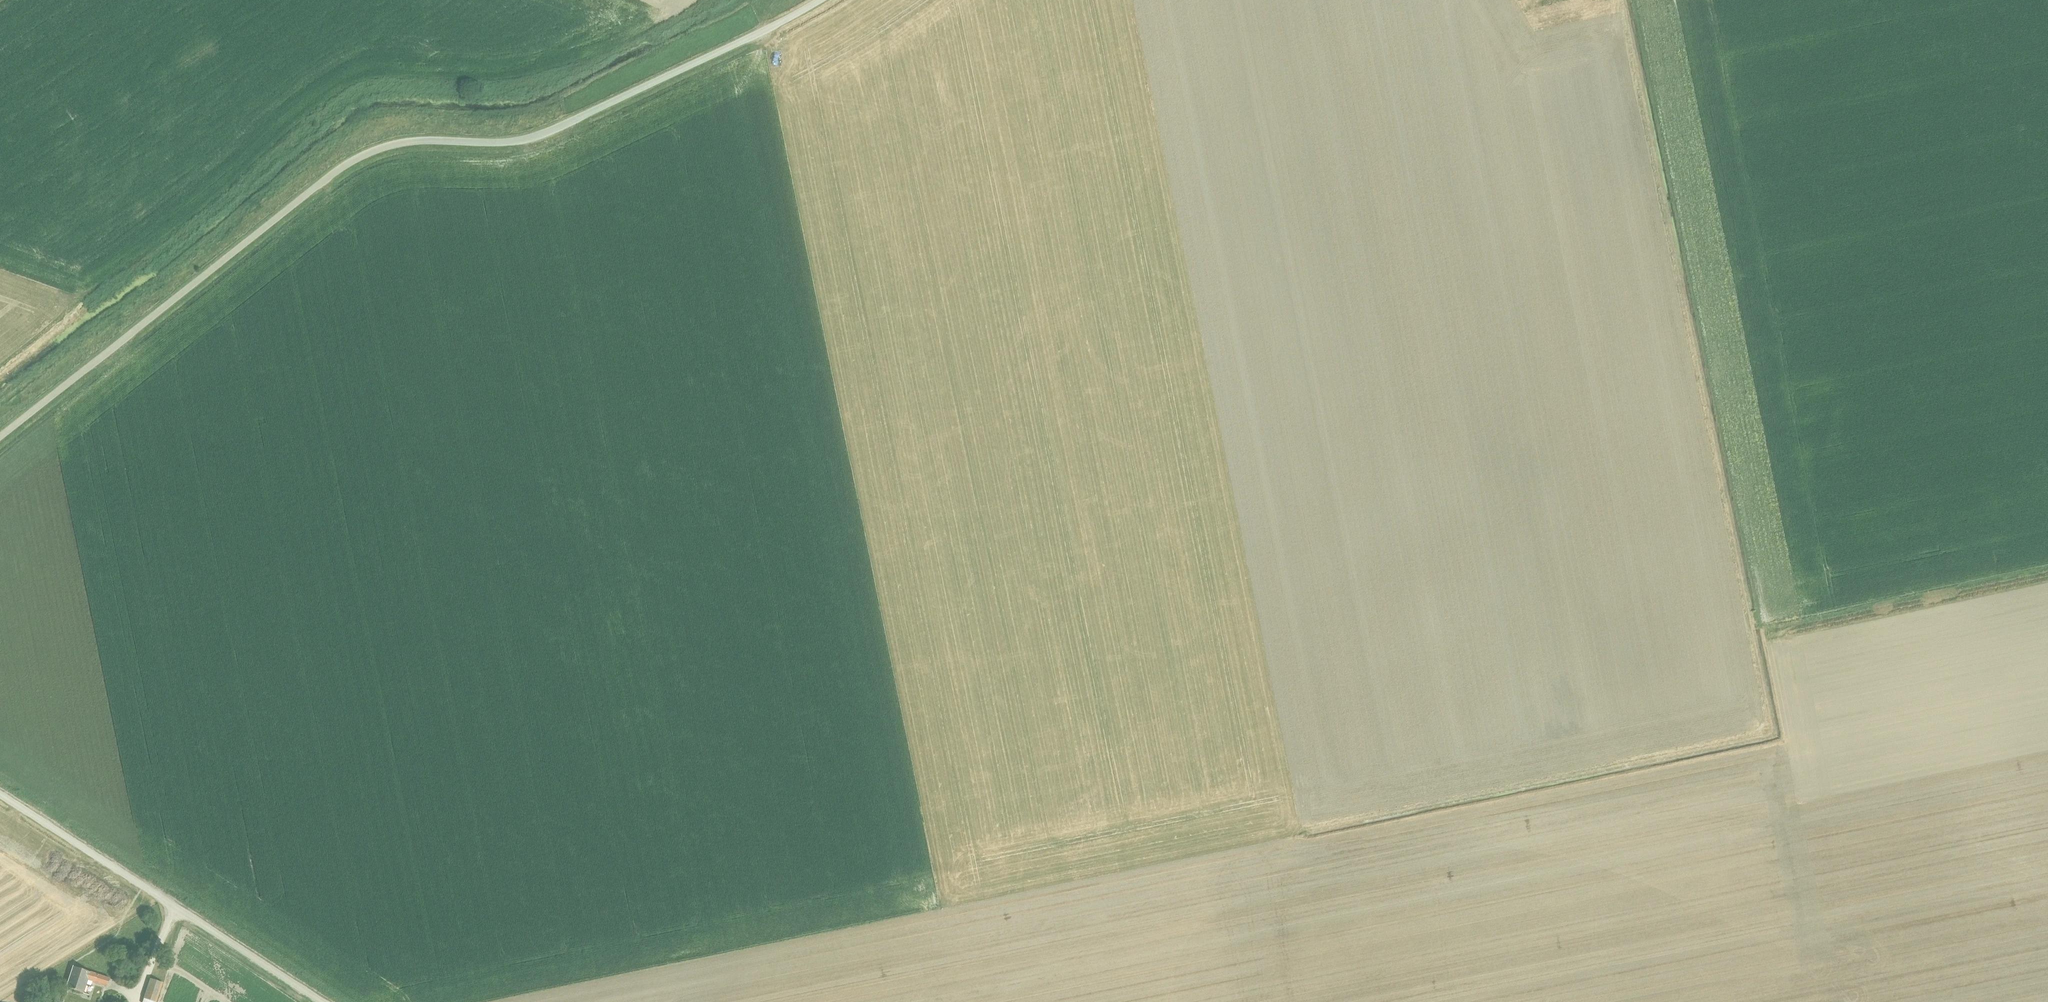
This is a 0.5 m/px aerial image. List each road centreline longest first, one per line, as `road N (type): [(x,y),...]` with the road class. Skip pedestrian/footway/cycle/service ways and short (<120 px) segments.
road 1 (residential): [(0,437),(363,155),(400,143),(539,135),(819,0)]
road 2 (unclassified): [(320,1001),(0,795)]

